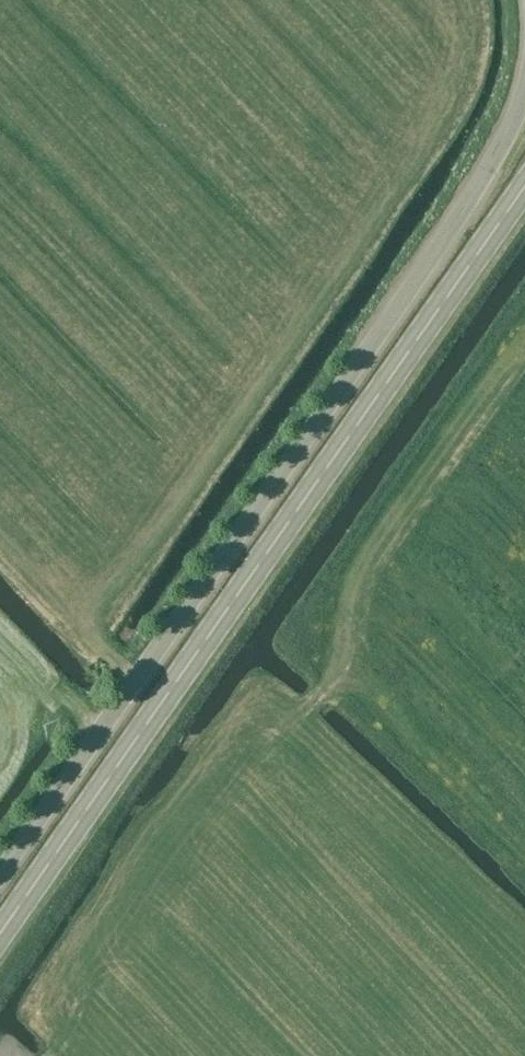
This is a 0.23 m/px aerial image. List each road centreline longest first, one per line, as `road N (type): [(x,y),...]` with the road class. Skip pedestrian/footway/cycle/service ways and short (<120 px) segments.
road 1 (unclassified): [(0,879),(479,194),(513,137),(524,97)]
road 2 (primary): [(0,933),(524,189)]

